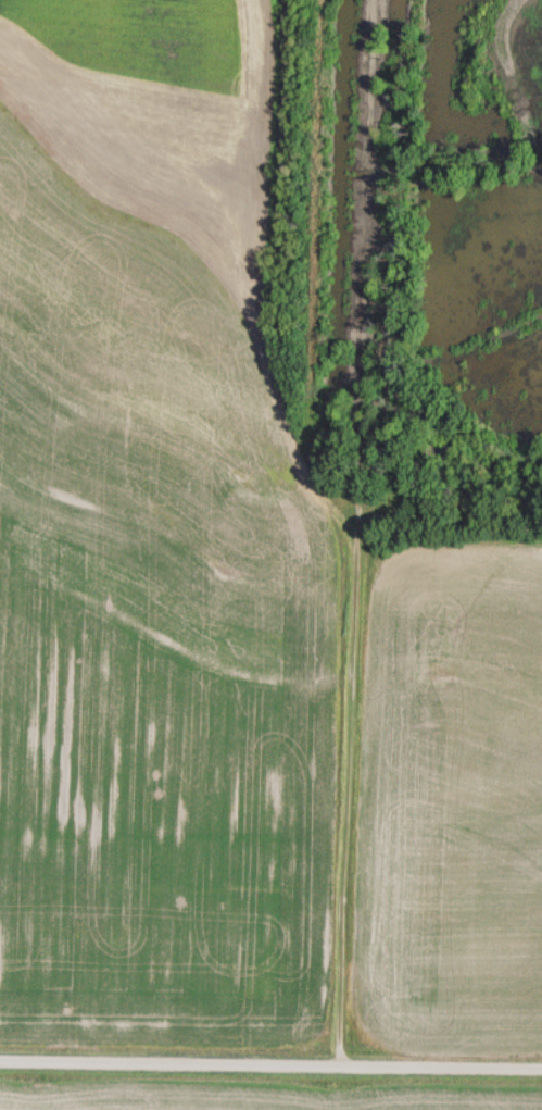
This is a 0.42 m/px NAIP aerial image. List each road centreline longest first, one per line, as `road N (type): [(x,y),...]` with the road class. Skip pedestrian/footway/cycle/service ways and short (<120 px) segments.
road 1 (residential): [(369,0),(340,1063)]
road 2 (residential): [(541,1065),(0,1059)]
road 3 (residential): [(518,0),(509,20),(518,109),(541,177)]

